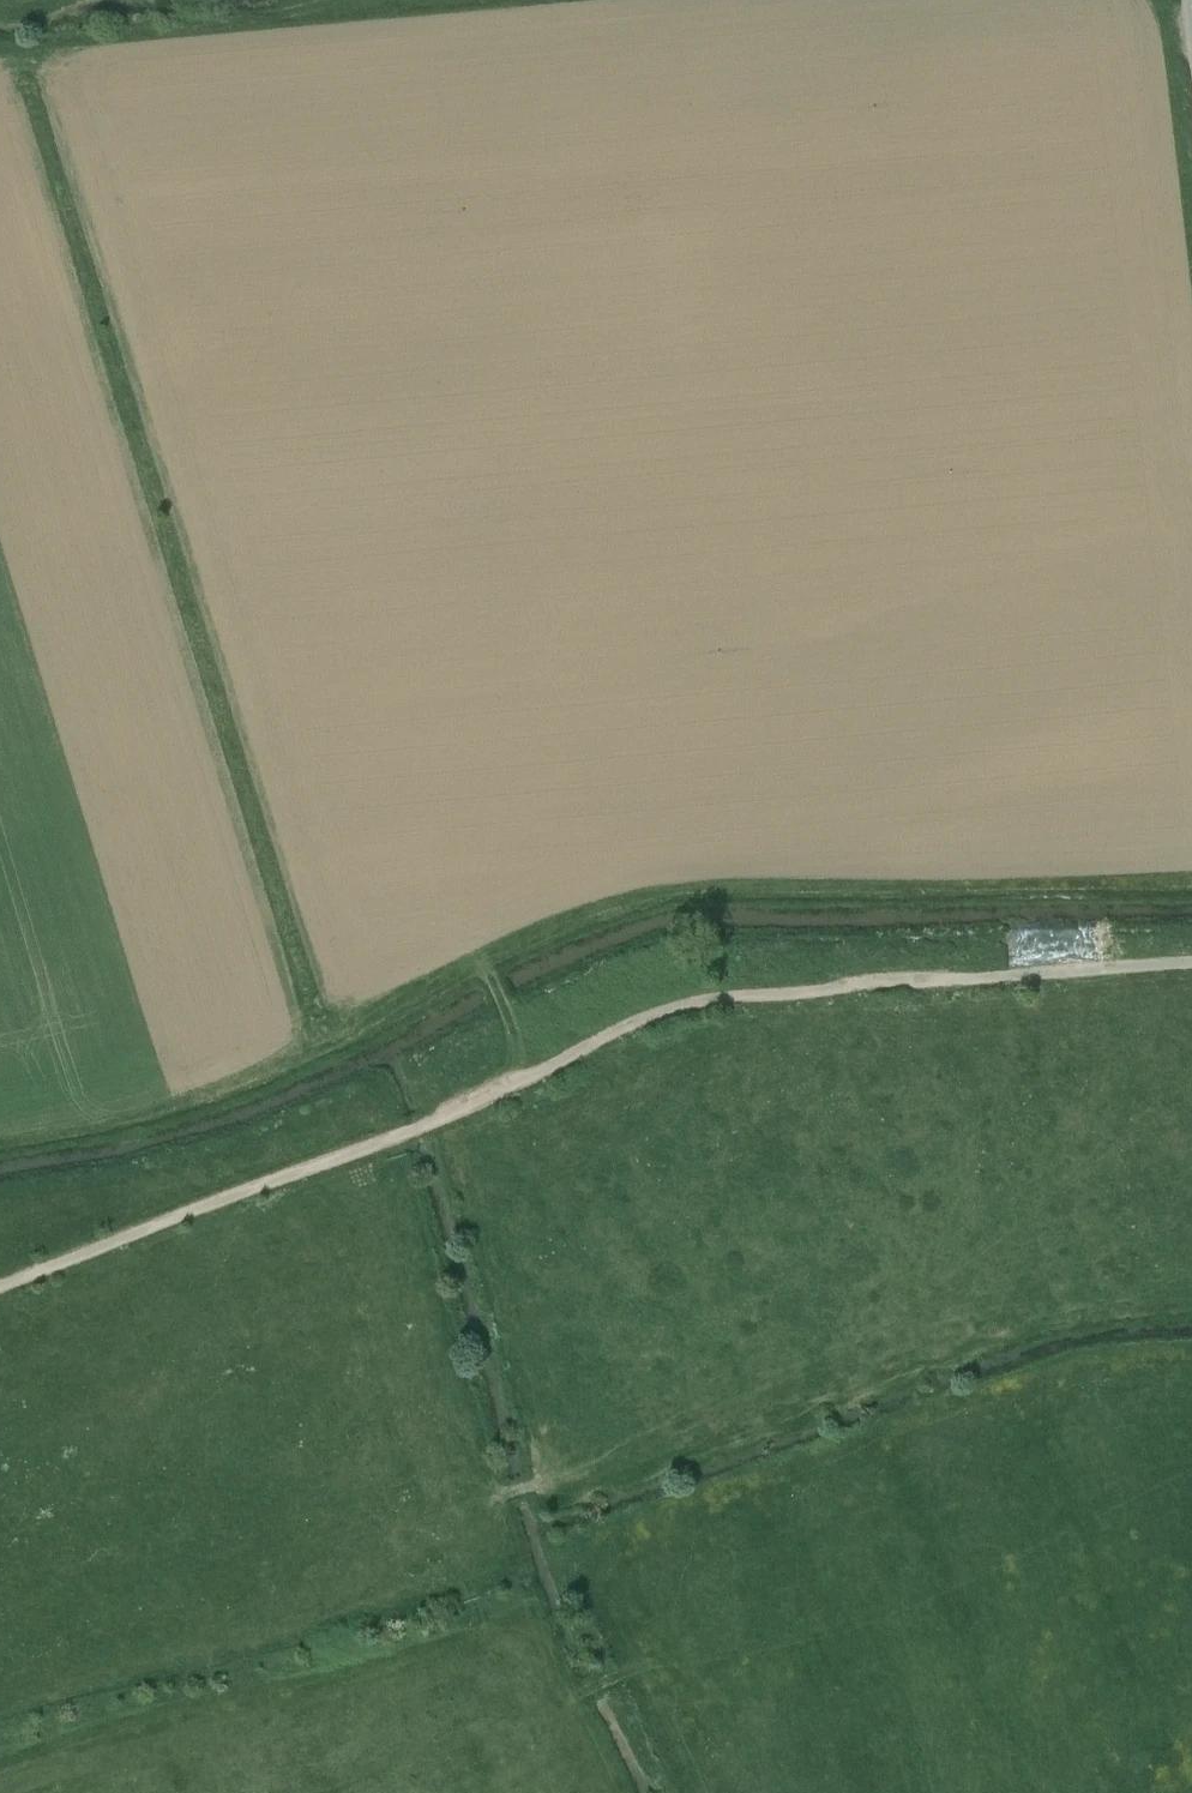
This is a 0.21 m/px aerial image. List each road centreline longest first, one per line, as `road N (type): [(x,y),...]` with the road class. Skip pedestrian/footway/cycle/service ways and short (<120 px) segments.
road 1 (track): [(1191,960),(859,984),(716,1000),(660,1015),(432,1124),(0,1291)]

